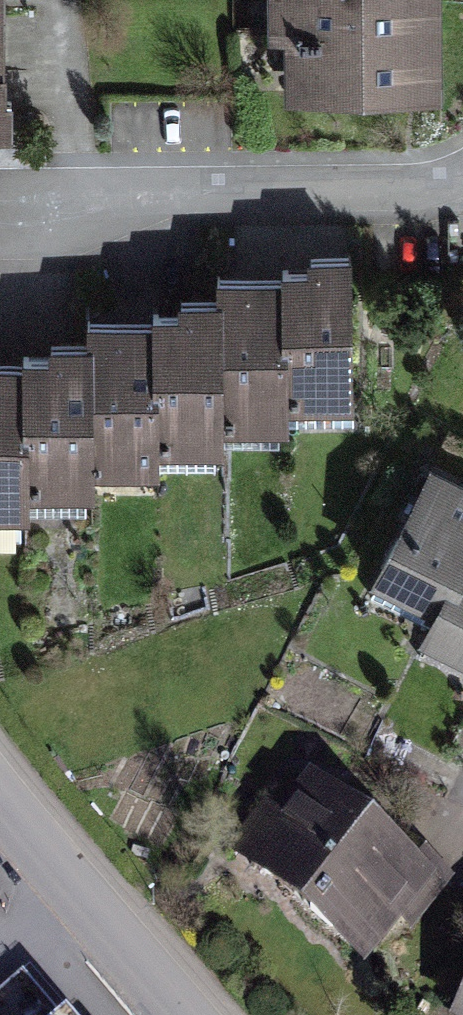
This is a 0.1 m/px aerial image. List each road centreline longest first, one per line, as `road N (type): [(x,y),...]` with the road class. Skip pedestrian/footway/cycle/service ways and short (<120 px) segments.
road 1 (residential): [(462,185),(413,208),(0,215)]
road 2 (residential): [(0,808),(176,1014)]

